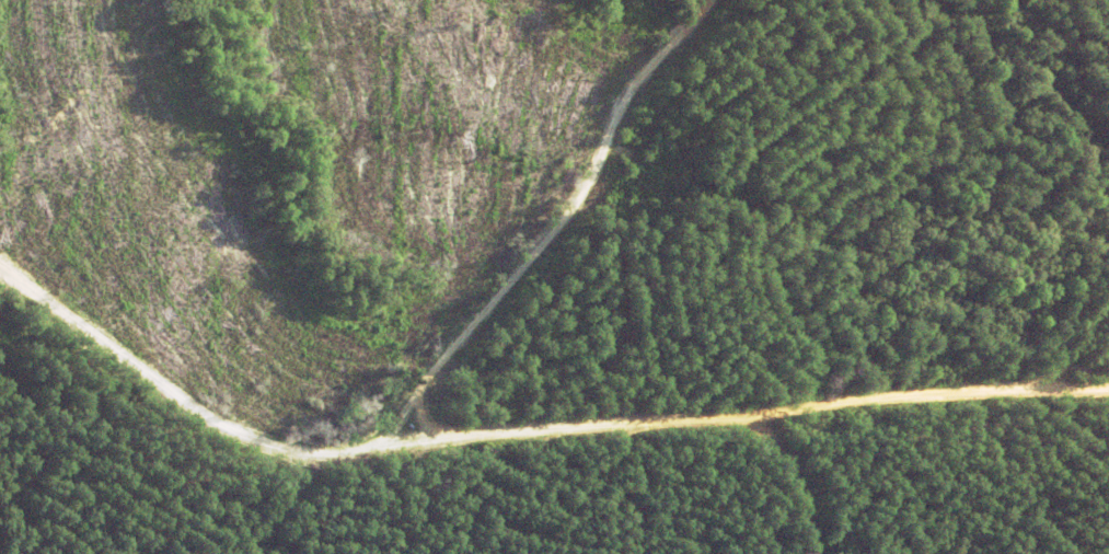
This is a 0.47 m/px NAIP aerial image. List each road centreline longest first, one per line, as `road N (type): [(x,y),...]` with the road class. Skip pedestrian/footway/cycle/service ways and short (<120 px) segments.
road 1 (track): [(1108,387),(383,449)]
road 2 (track): [(383,449),(584,187),(713,0)]
road 3 (track): [(383,449),(272,448),(0,275)]

